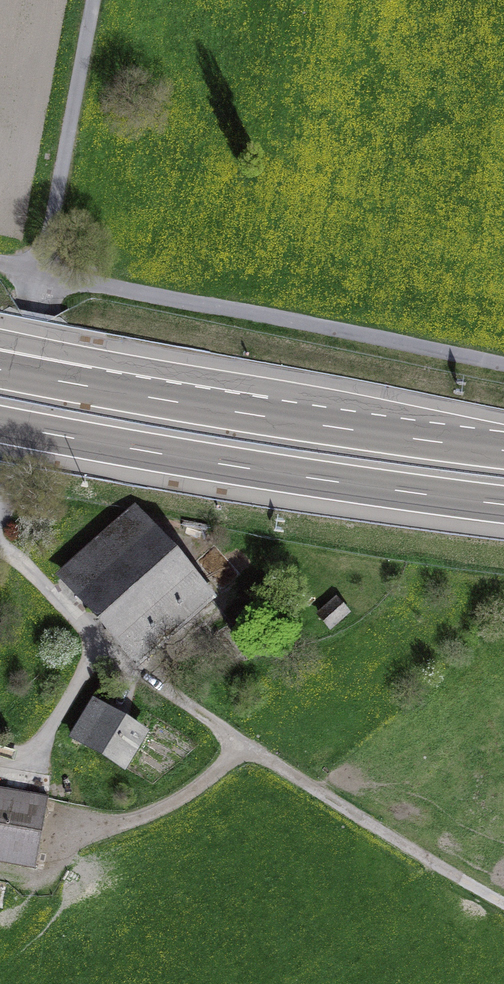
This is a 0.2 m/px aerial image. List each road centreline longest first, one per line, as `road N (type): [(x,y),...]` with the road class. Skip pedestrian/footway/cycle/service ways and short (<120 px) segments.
road 1 (motorway): [(0,425),(503,505)]
road 2 (motorway): [(503,450),(124,392)]
road 3 (track): [(247,745),(503,903)]
road 4 (track): [(43,272),(94,0)]
road 5 (motorway): [(124,392),(0,354)]
road 6 (motorway): [(124,392),(0,369)]

